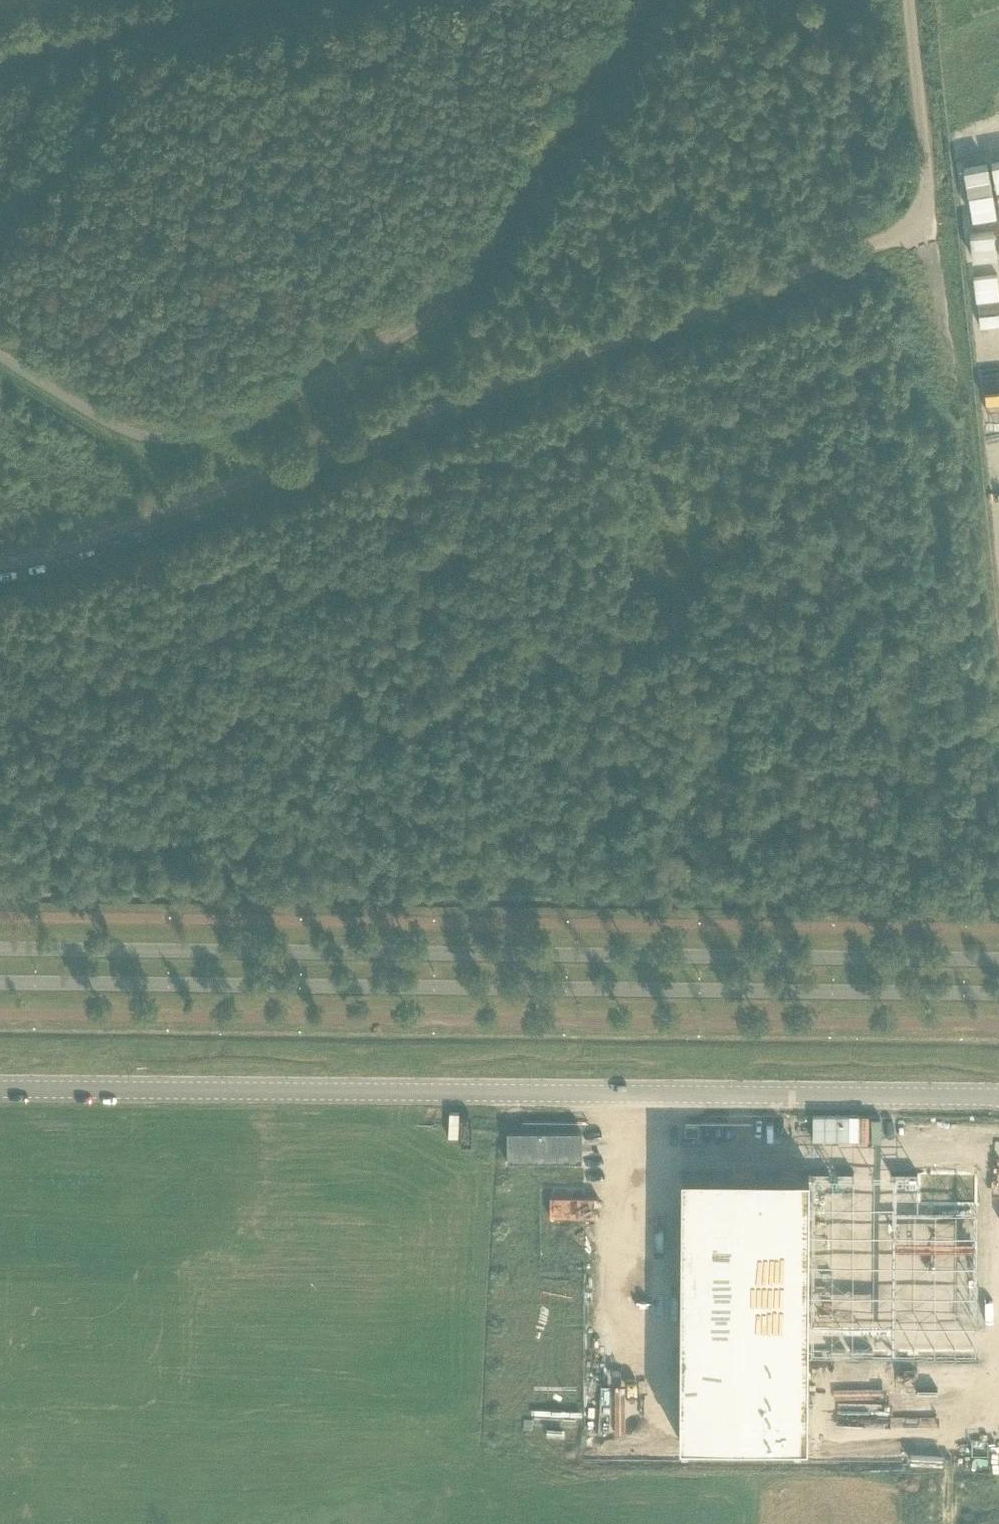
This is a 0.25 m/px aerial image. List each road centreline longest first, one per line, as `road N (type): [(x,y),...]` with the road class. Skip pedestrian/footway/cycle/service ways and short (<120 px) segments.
road 1 (secondary): [(0,981),(998,996)]
road 2 (secondary): [(998,963),(0,951)]
road 3 (residential): [(998,1102),(0,1090)]
road 4 (unclassified): [(0,572),(131,530),(615,336),(929,228)]
road 5 (track): [(632,0),(470,269),(424,325),(394,344),(209,437),(159,441),(110,421),(0,353)]
road 6 (unclassified): [(929,228),(912,0)]
road 7 (unclassified): [(951,387),(929,228)]

